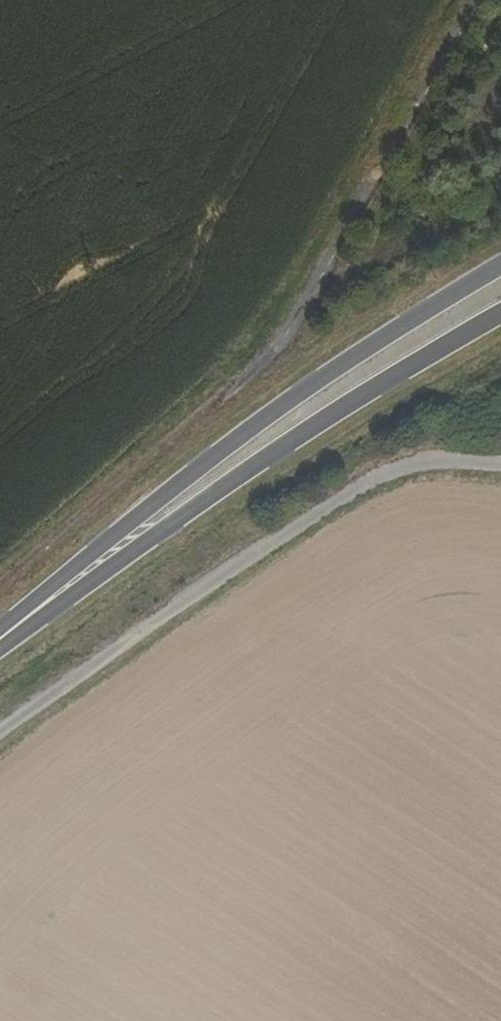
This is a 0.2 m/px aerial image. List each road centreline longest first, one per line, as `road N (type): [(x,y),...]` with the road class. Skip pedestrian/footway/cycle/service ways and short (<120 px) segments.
road 1 (tertiary): [(500,268),(340,369),(158,502),(0,639)]
road 2 (tertiary): [(0,644),(361,399),(500,316)]
road 3 (track): [(500,459),(443,456),(385,470),(0,737)]
road 4 (track): [(0,583),(251,374)]

